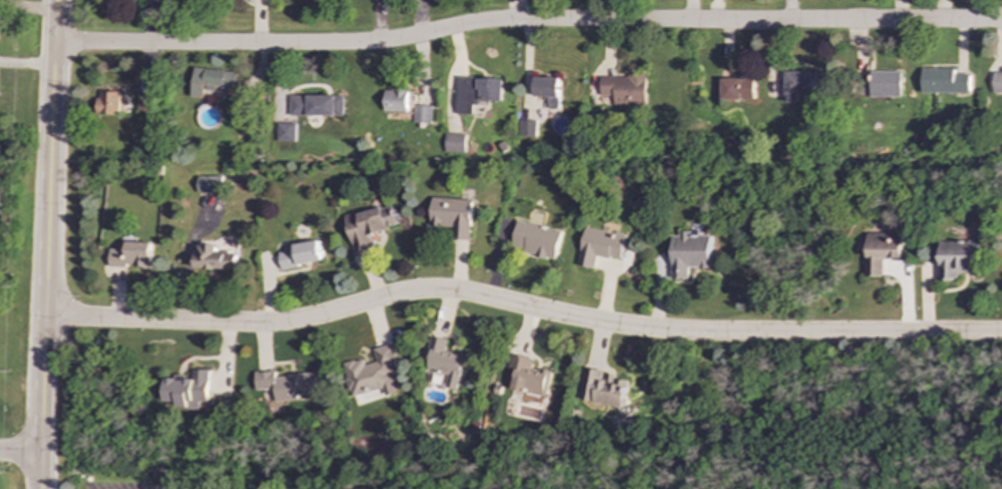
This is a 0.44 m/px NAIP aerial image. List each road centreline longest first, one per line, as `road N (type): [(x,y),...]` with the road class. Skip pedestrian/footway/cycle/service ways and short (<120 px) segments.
road 1 (residential): [(45,317),(265,325),(438,290),(673,331),(1001,334)]
road 2 (residential): [(1001,21),(500,21),(373,43),(54,42)]
road 3 (tertiary): [(56,0),(41,488)]

